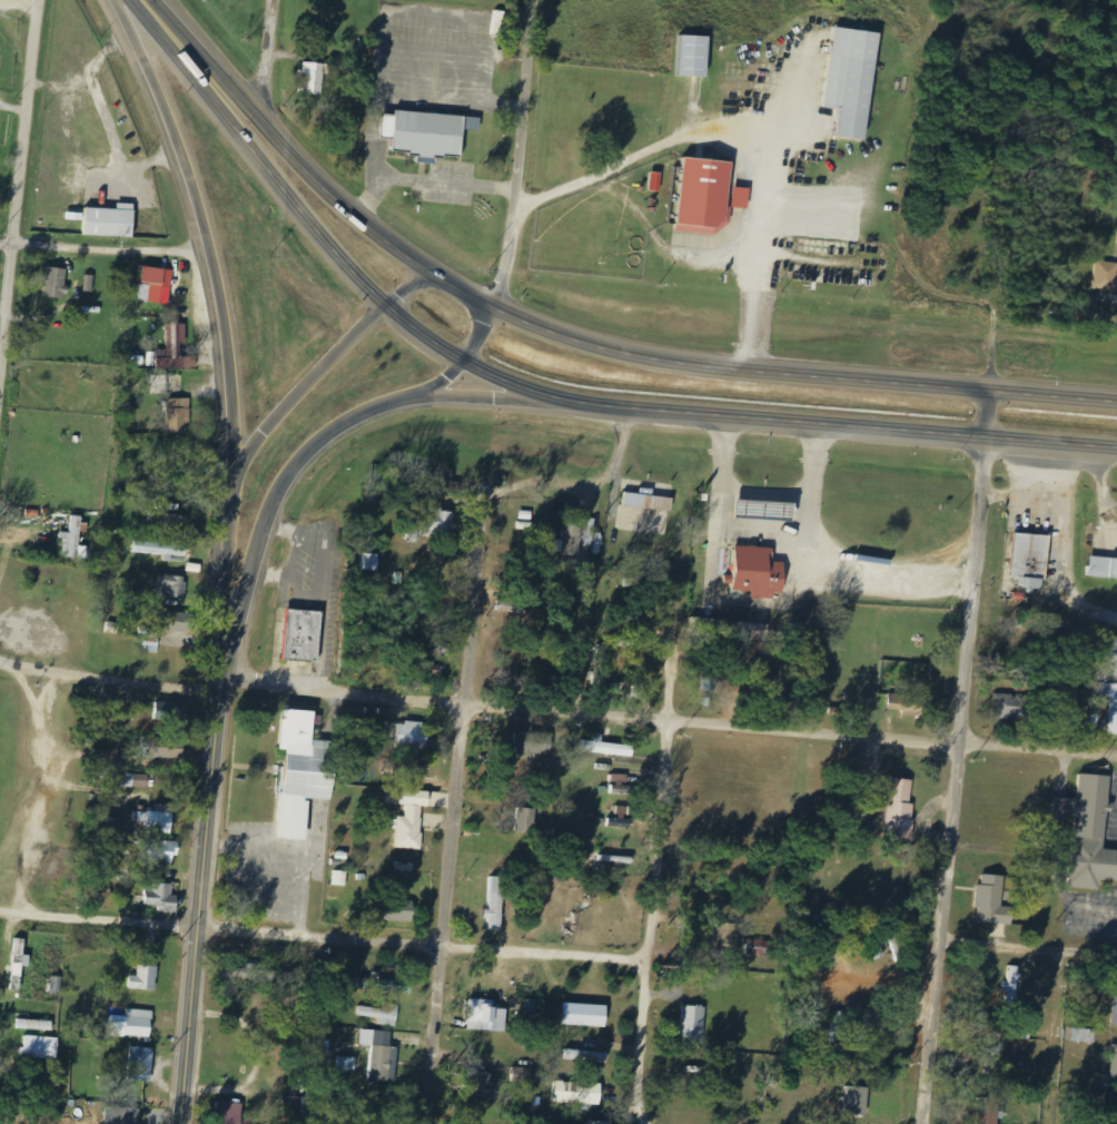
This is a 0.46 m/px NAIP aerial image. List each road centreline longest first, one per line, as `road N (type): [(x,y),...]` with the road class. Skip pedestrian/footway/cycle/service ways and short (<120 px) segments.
road 1 (primary): [(226,126),(384,309),(465,367),(564,406),(1116,454)]
road 2 (residential): [(1116,760),(673,719),(466,709),(225,677)]
road 3 (residential): [(922,1123),(987,393)]
road 4 (secondary): [(117,0),(214,253),(234,477),(228,640)]
road 5 (residential): [(643,969),(0,915)]
road 6 (primary): [(1116,405),(708,371),(573,341),(495,307)]
road 7 (residential): [(431,1123),(485,500)]
road 8 (secondary): [(228,640),(179,1123)]
road 9 (residential): [(653,1123),(643,969),(673,719)]
road 10 (residential): [(0,376),(40,0)]
road 11 (secondary): [(228,640),(289,475),(340,426),(413,403)]
road 12 (residential): [(530,0),(506,272),(495,307)]
road 13 (primary): [(495,307),(417,273),(266,130)]
road 14 (secondary): [(417,273),(263,433),(234,477)]
road 15 (residential): [(225,677),(159,682),(0,661)]
road 16 (residential): [(214,253),(12,247)]
road 17 (primary): [(266,130),(137,0)]
road 18 (residential): [(939,944),(1116,956)]
road 19 (primary): [(130,0),(226,126)]
road 20 (secondary): [(413,403),(564,406)]
road 21 (residential): [(266,130),(278,0)]
road 22 (secondary): [(413,403),(465,367),(495,307)]

